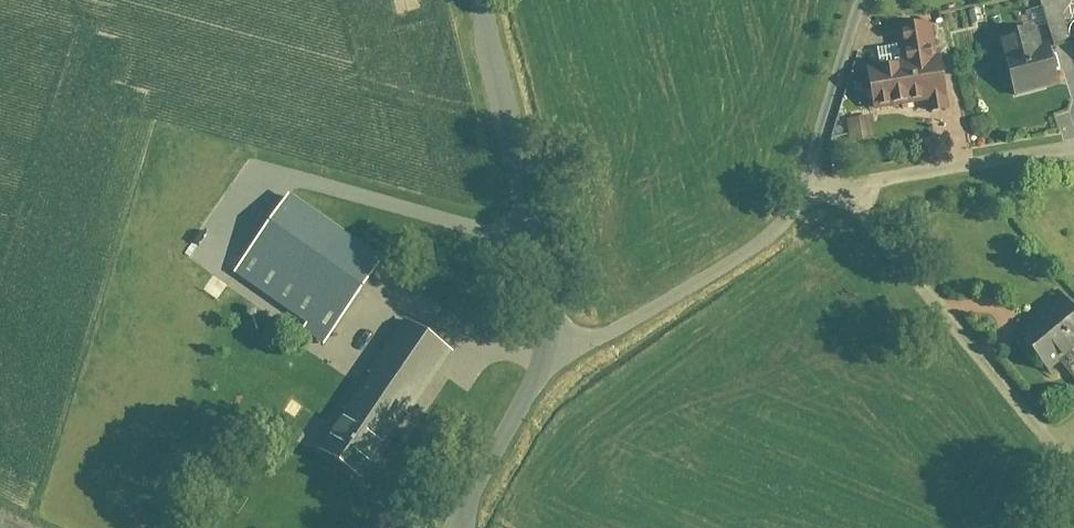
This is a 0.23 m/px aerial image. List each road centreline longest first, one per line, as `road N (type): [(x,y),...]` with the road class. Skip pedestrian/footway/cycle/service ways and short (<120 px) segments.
road 1 (residential): [(473,0),(514,194),(560,360)]
road 2 (residential): [(849,200),(1073,478)]
road 3 (residential): [(813,197),(732,268),(560,360)]
road 4 (residential): [(1073,144),(849,200)]
road 5 (residential): [(862,0),(813,197)]
road 6 (residential): [(560,360),(461,527)]

